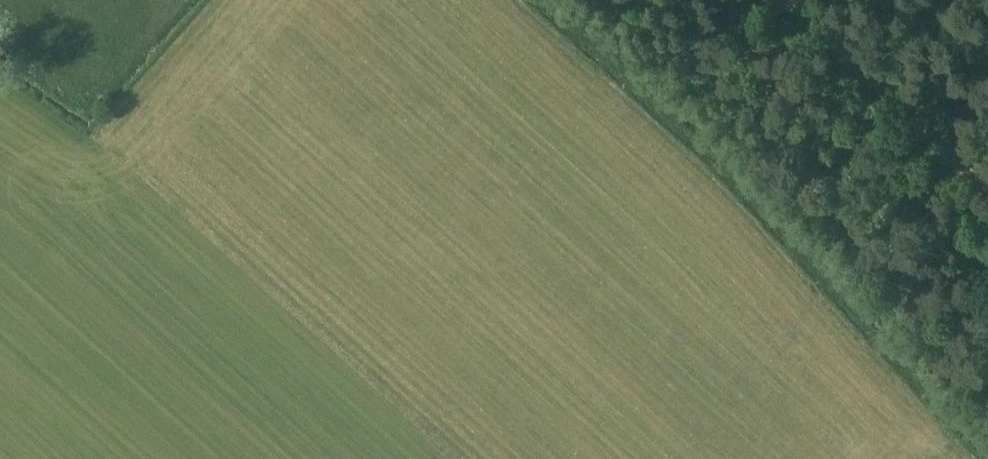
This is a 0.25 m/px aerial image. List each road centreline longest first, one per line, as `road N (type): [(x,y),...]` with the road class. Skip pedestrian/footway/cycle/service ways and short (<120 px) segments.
road 1 (track): [(987,182),(795,0)]

